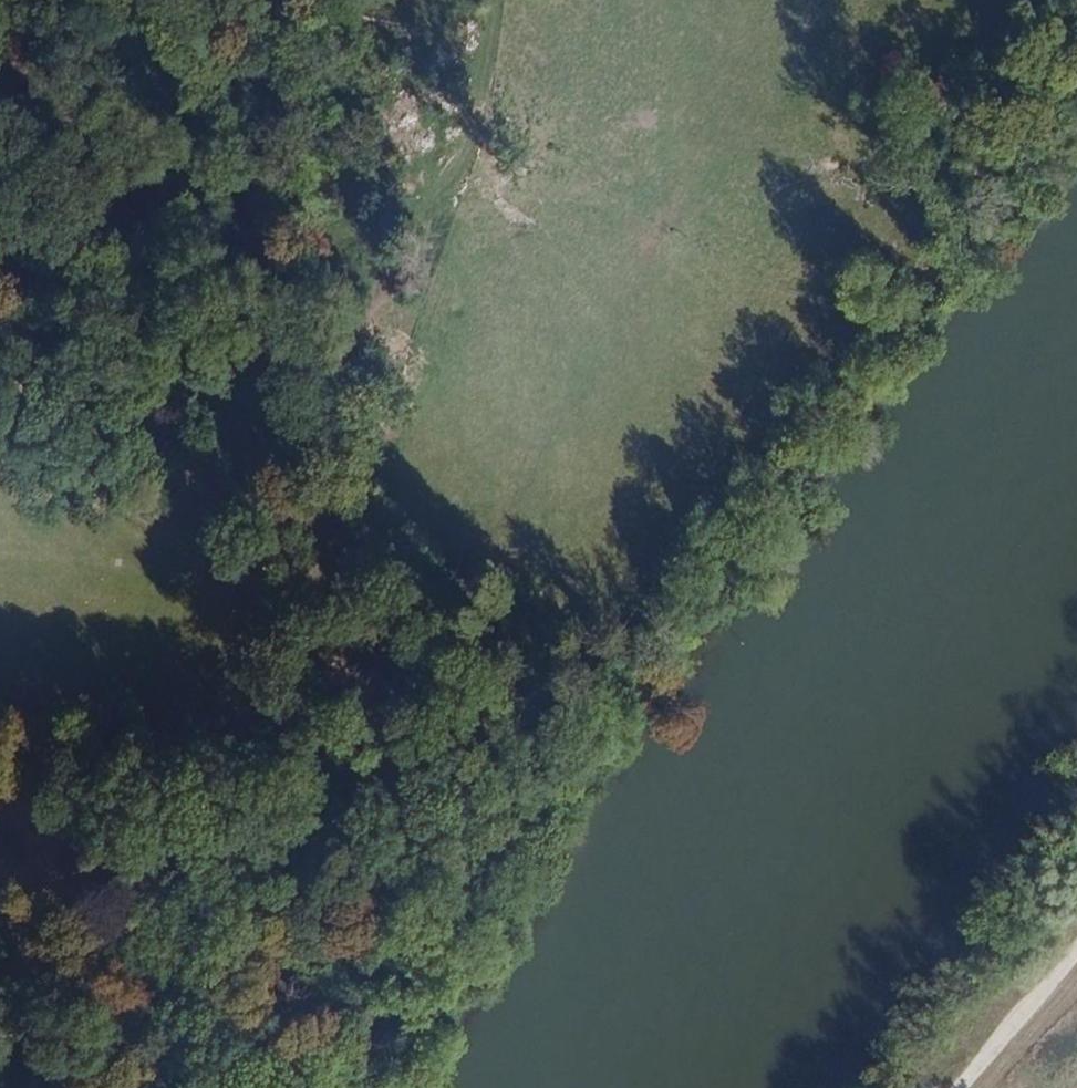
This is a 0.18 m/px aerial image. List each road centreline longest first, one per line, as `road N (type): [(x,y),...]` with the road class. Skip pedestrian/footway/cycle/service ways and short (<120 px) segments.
road 1 (track): [(561,862),(364,604),(257,549)]
road 2 (track): [(959,1087),(1076,945)]

